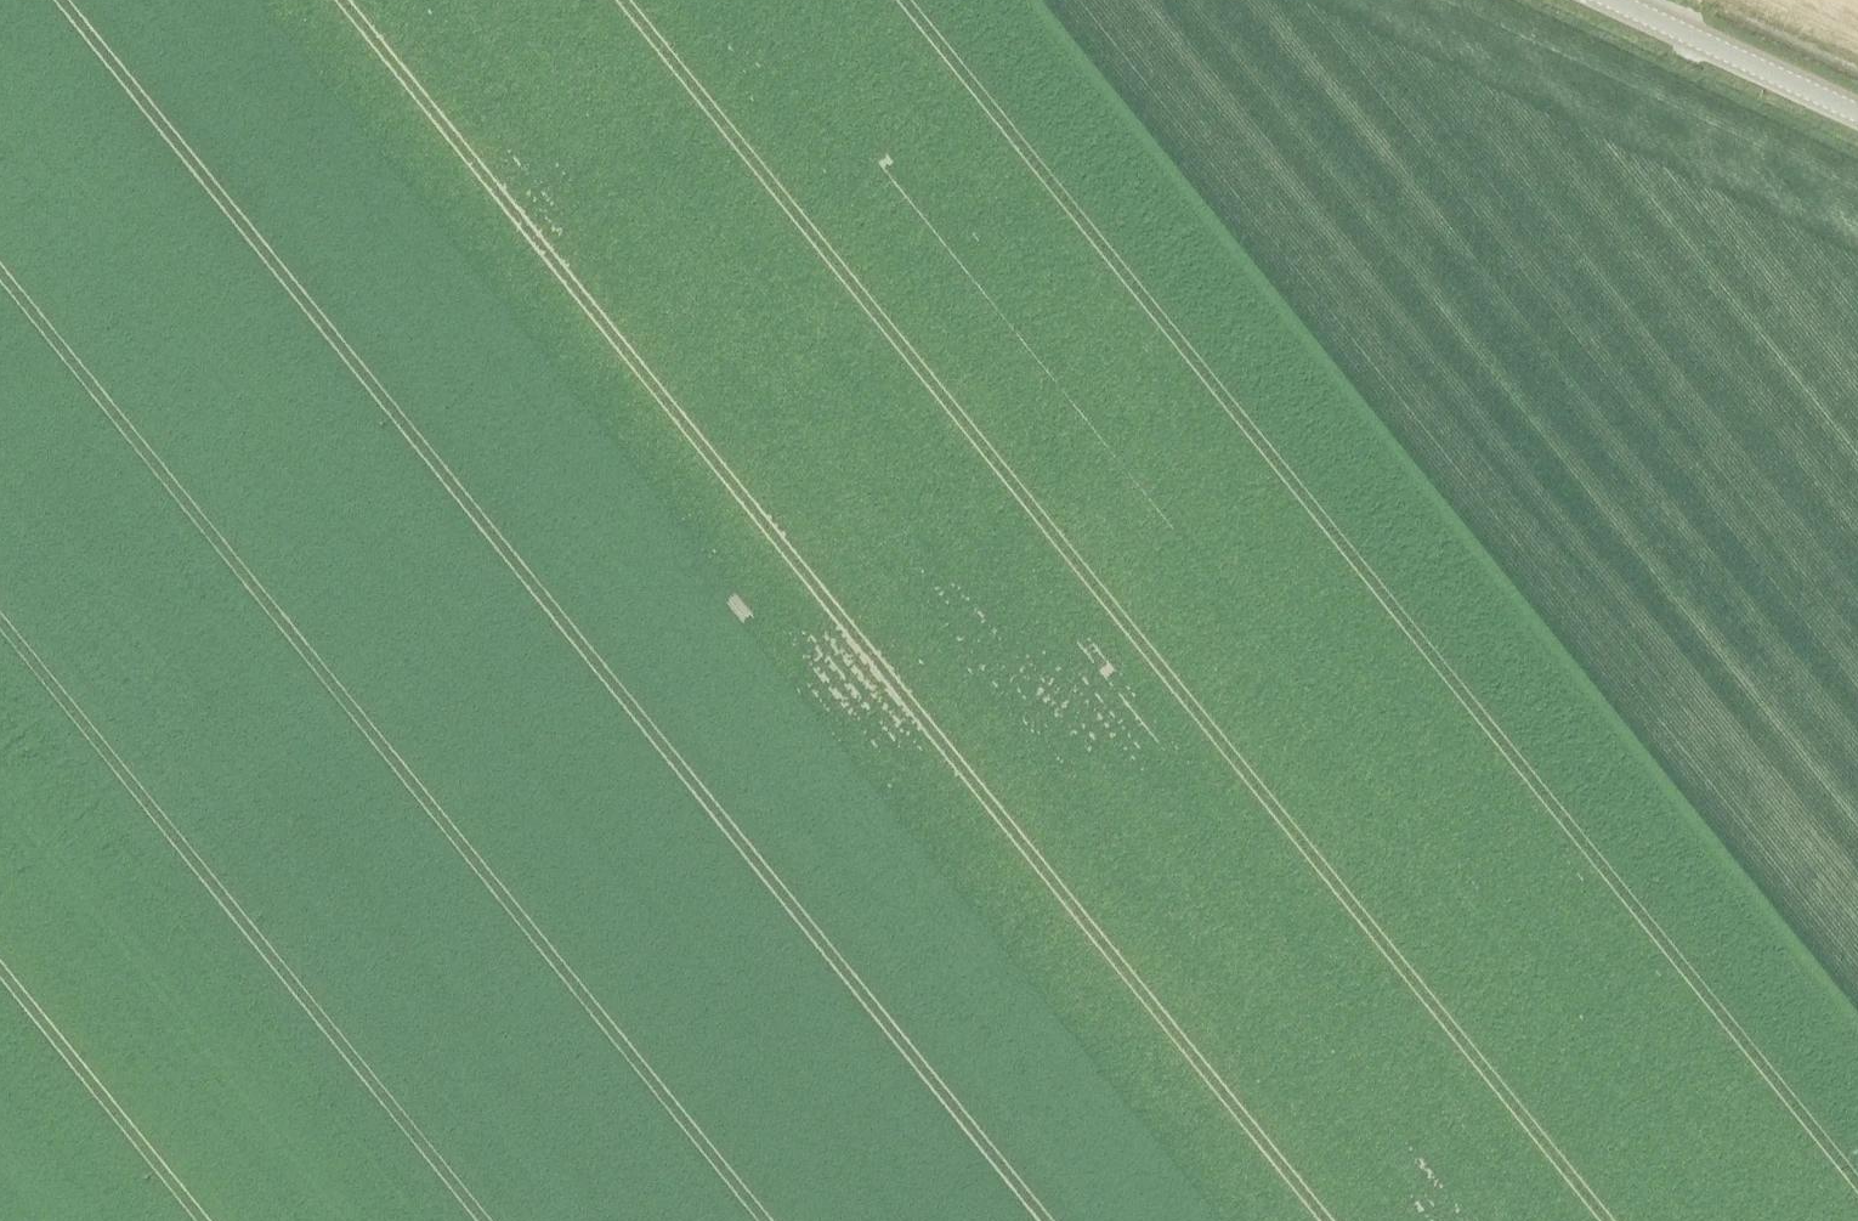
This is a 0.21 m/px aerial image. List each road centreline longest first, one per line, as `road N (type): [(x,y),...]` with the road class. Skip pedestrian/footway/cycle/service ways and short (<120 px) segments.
road 1 (tertiary): [(1857,114),(1609,0)]

